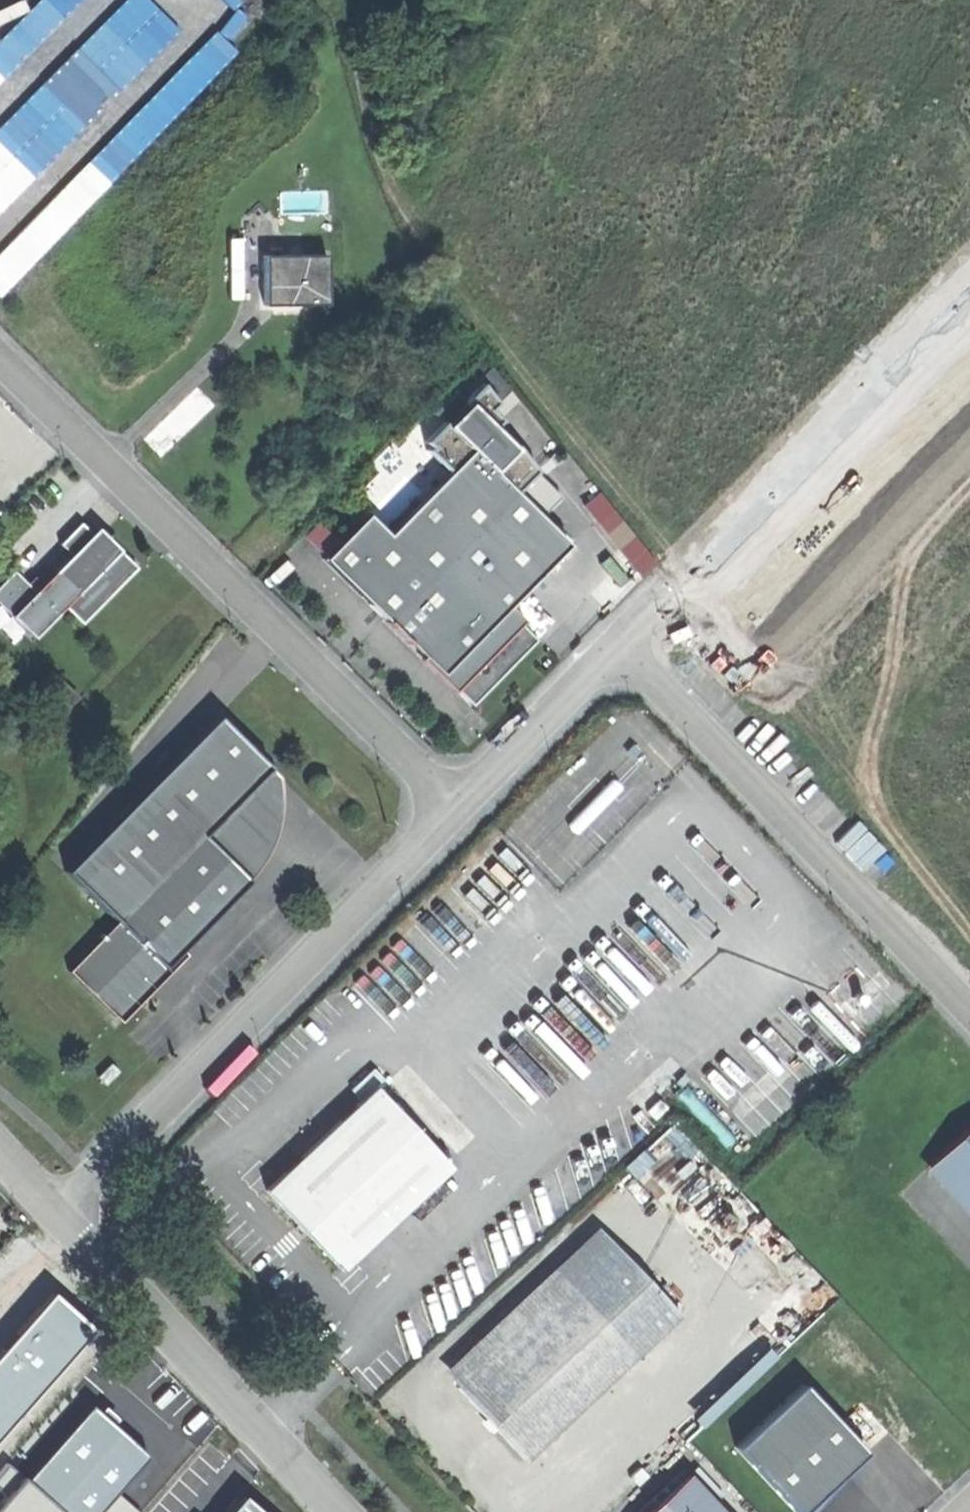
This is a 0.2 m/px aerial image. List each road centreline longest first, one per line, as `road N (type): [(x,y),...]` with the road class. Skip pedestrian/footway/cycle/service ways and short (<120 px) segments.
road 1 (track): [(686,579),(415,236),(392,196),(336,25),(317,0)]
road 2 (unclassified): [(0,360),(455,809)]
road 3 (unclassified): [(55,1213),(455,809)]
road 4 (unclassified): [(619,645),(969,1009)]
road 5 (unclassified): [(619,645),(969,300)]
road 6 (unclassified): [(334,1511),(55,1213)]
road 7 (unclassified): [(455,809),(619,645)]

